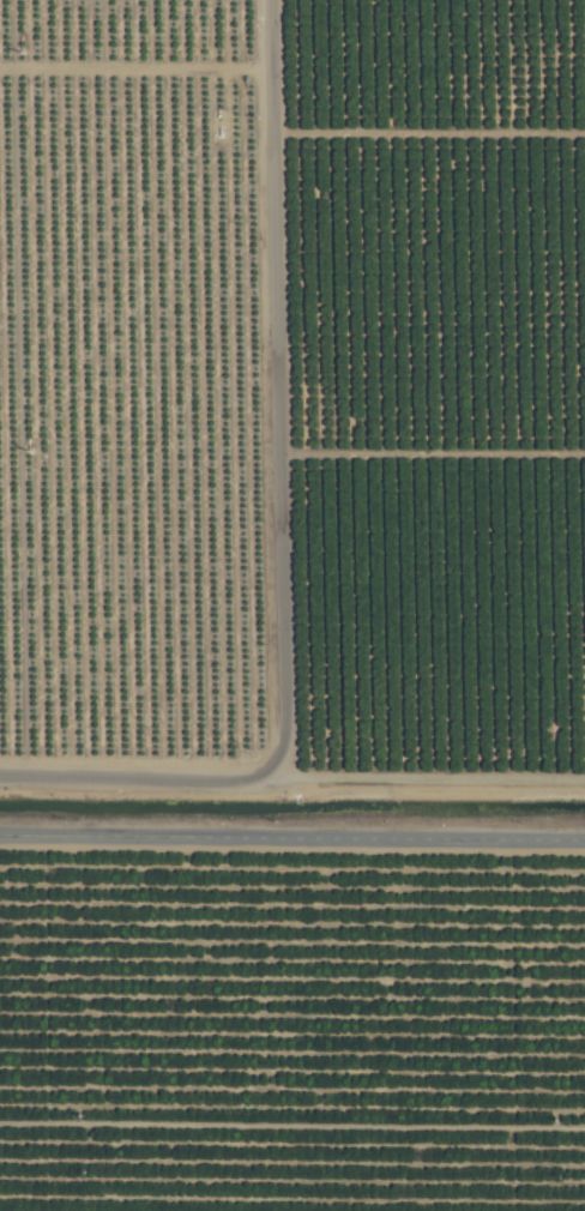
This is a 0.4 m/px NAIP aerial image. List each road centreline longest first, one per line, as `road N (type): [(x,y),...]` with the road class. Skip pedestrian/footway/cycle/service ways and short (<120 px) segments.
road 1 (residential): [(289,731),(269,0)]
road 2 (tertiary): [(0,836),(584,840)]
road 3 (tertiary): [(0,777),(231,783),(266,772),(289,731)]

